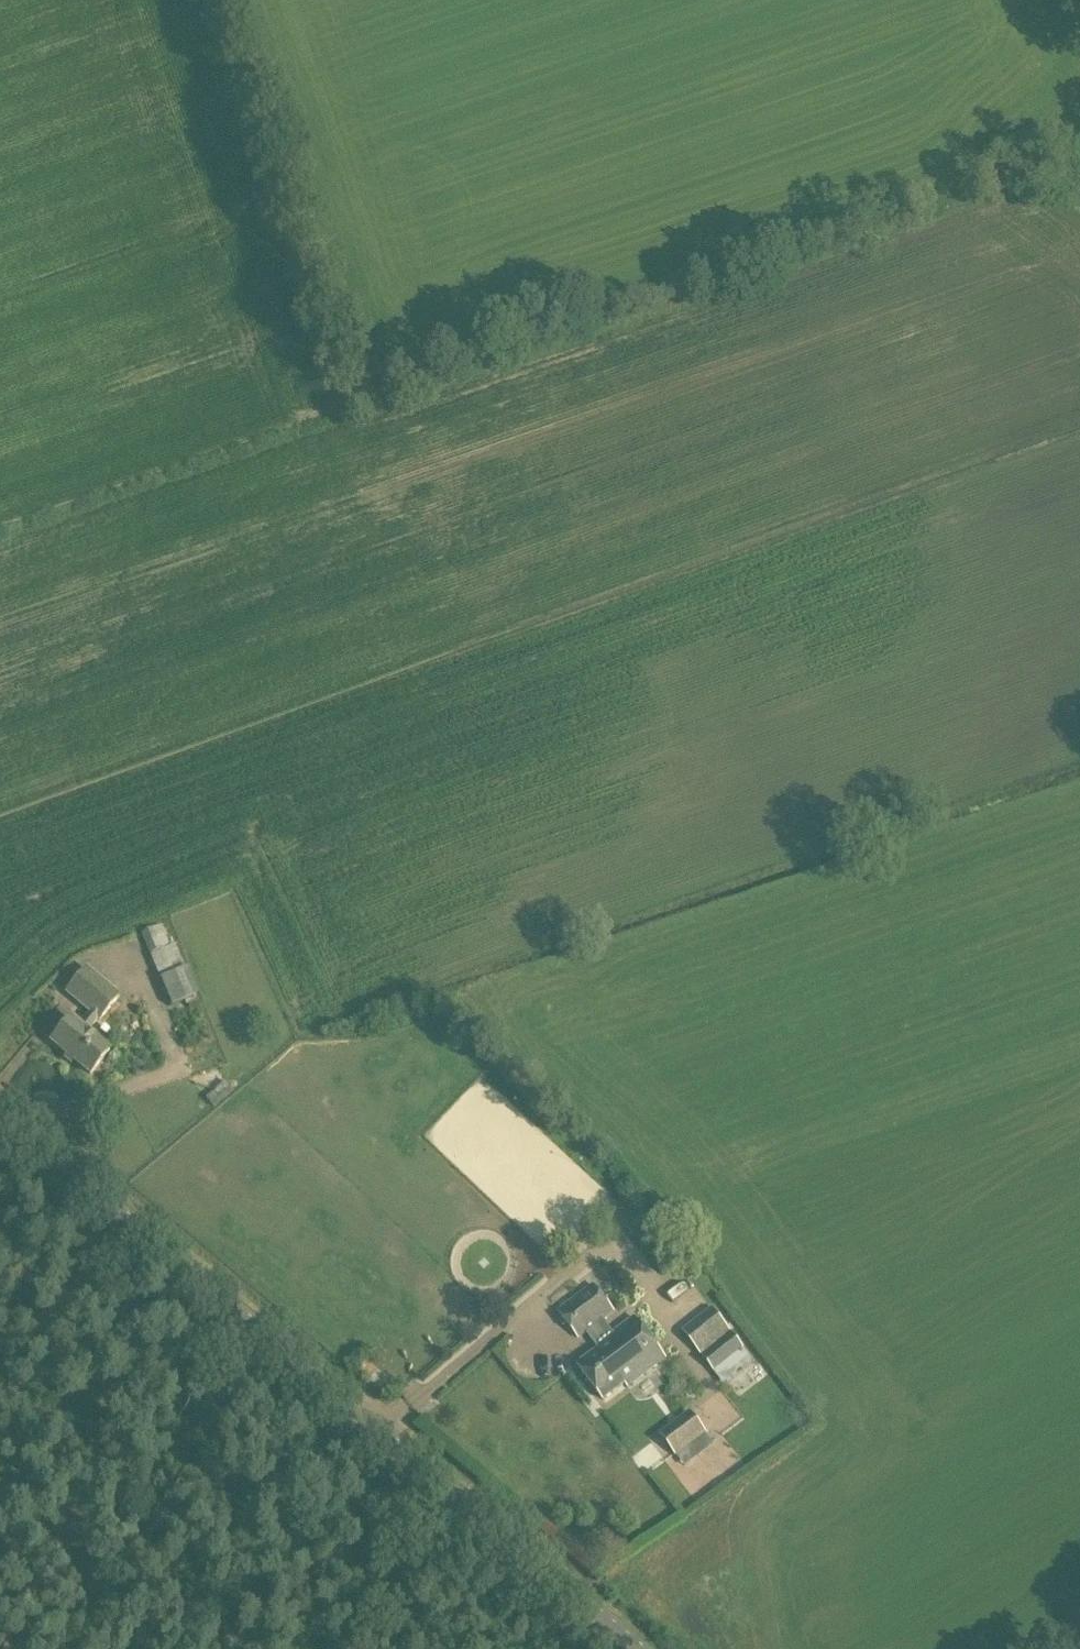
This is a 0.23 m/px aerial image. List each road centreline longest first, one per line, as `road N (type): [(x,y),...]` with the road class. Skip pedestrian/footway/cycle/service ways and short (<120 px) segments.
road 1 (unclassified): [(634,1648),(0,1122)]

